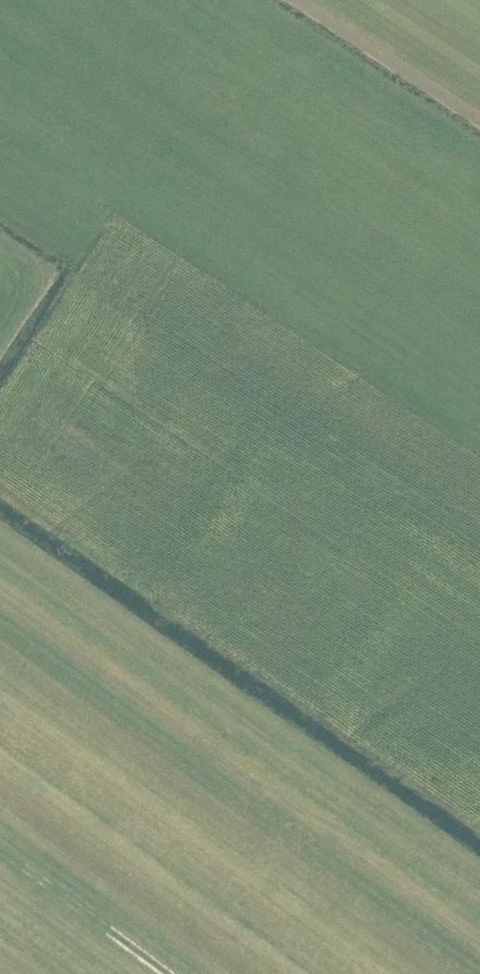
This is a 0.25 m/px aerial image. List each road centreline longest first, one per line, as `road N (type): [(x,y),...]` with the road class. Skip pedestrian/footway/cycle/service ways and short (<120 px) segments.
road 1 (track): [(165,973),(0,849)]

